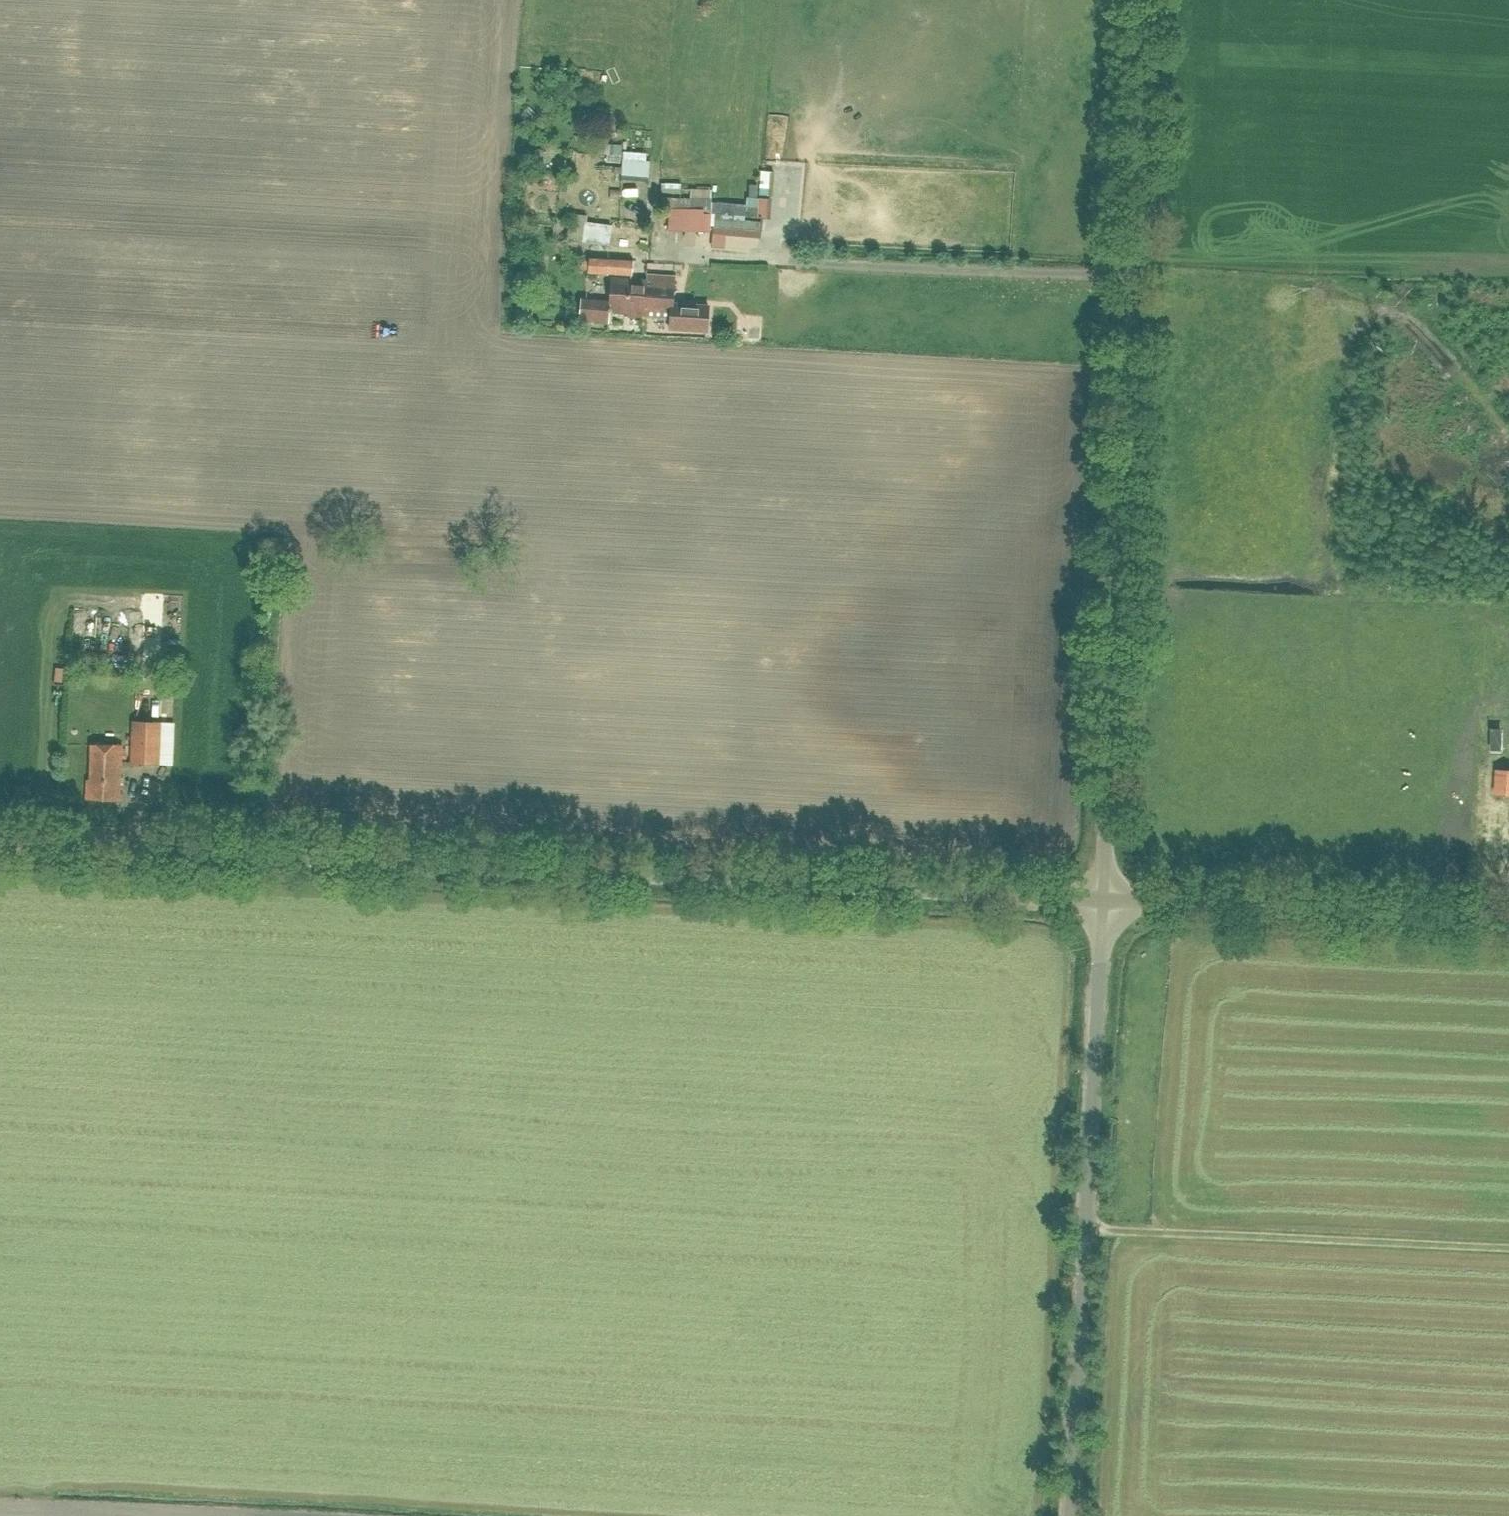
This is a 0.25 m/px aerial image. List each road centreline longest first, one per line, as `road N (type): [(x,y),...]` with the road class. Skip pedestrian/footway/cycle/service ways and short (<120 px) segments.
road 1 (unclassified): [(1102,898),(0,840)]
road 2 (unclassified): [(1102,898),(1148,0)]
road 3 (unclassified): [(1070,1515),(1102,898)]
road 4 (unclassified): [(1508,919),(1102,898)]
road 5 (track): [(1508,287),(1133,274)]
road 6 (track): [(1388,282),(1430,347),(1508,430)]

